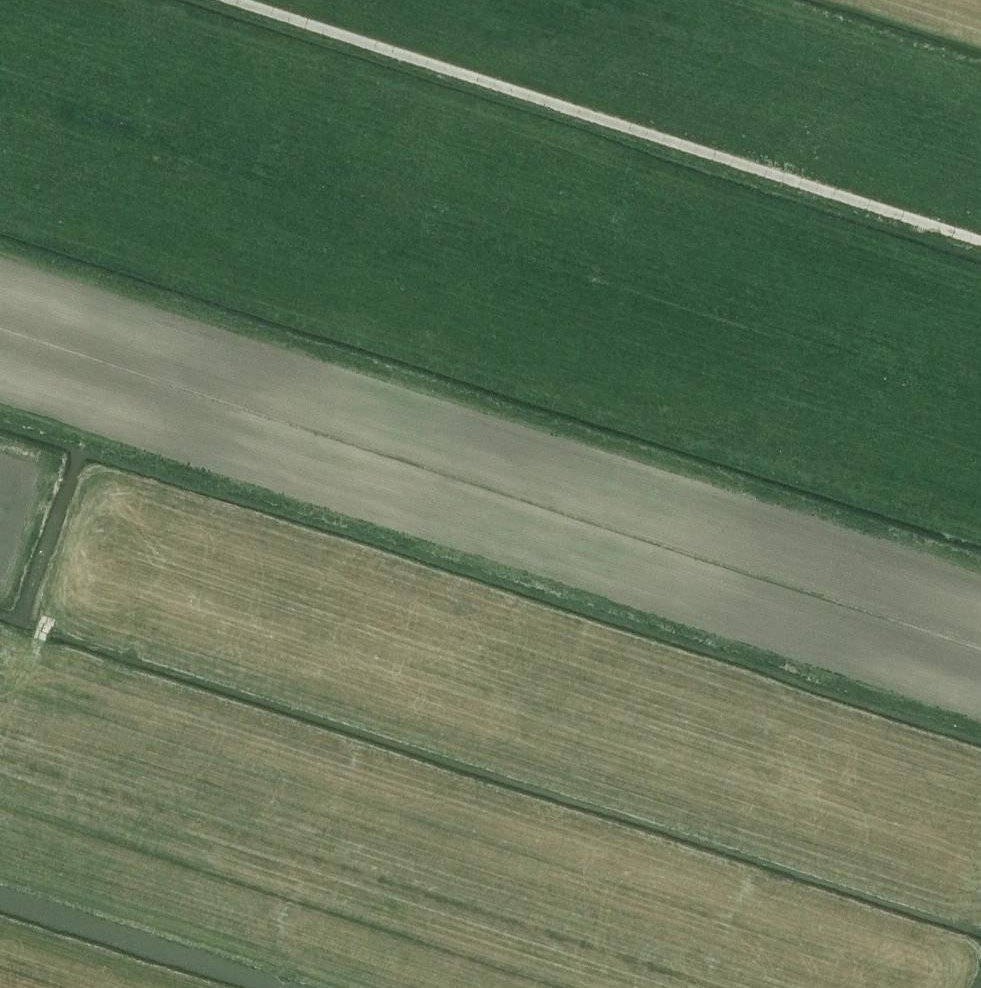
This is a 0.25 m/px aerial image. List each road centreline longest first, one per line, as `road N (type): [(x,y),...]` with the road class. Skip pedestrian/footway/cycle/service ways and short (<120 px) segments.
road 1 (track): [(980,239),(243,0)]

